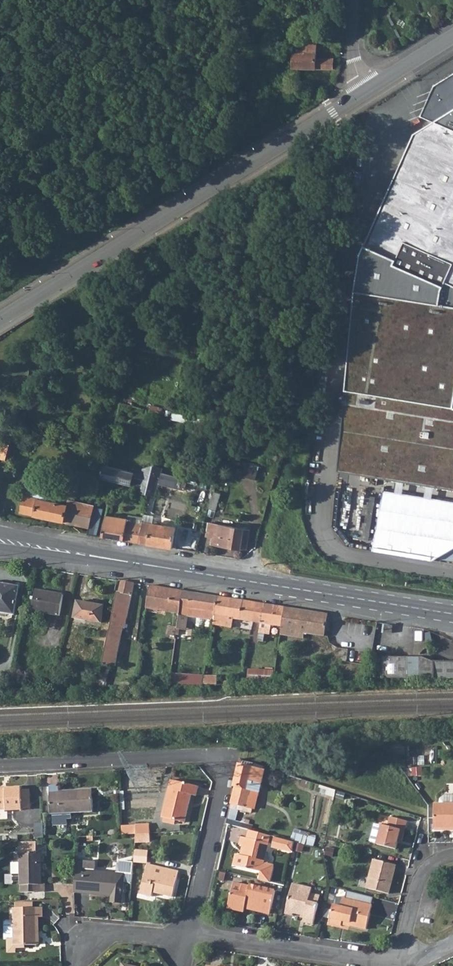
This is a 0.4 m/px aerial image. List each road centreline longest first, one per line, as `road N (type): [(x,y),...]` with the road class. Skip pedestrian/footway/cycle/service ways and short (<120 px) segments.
road 1 (secondary): [(452,615),(0,542)]
road 2 (secondary): [(0,320),(361,94)]
road 3 (residential): [(192,932),(223,782),(217,759),(0,765)]
road 4 (residential): [(192,932),(399,965)]
road 5 (residential): [(452,855),(418,878),(399,965)]
road 6 (residential): [(78,965),(85,947),(115,933),(189,944)]

